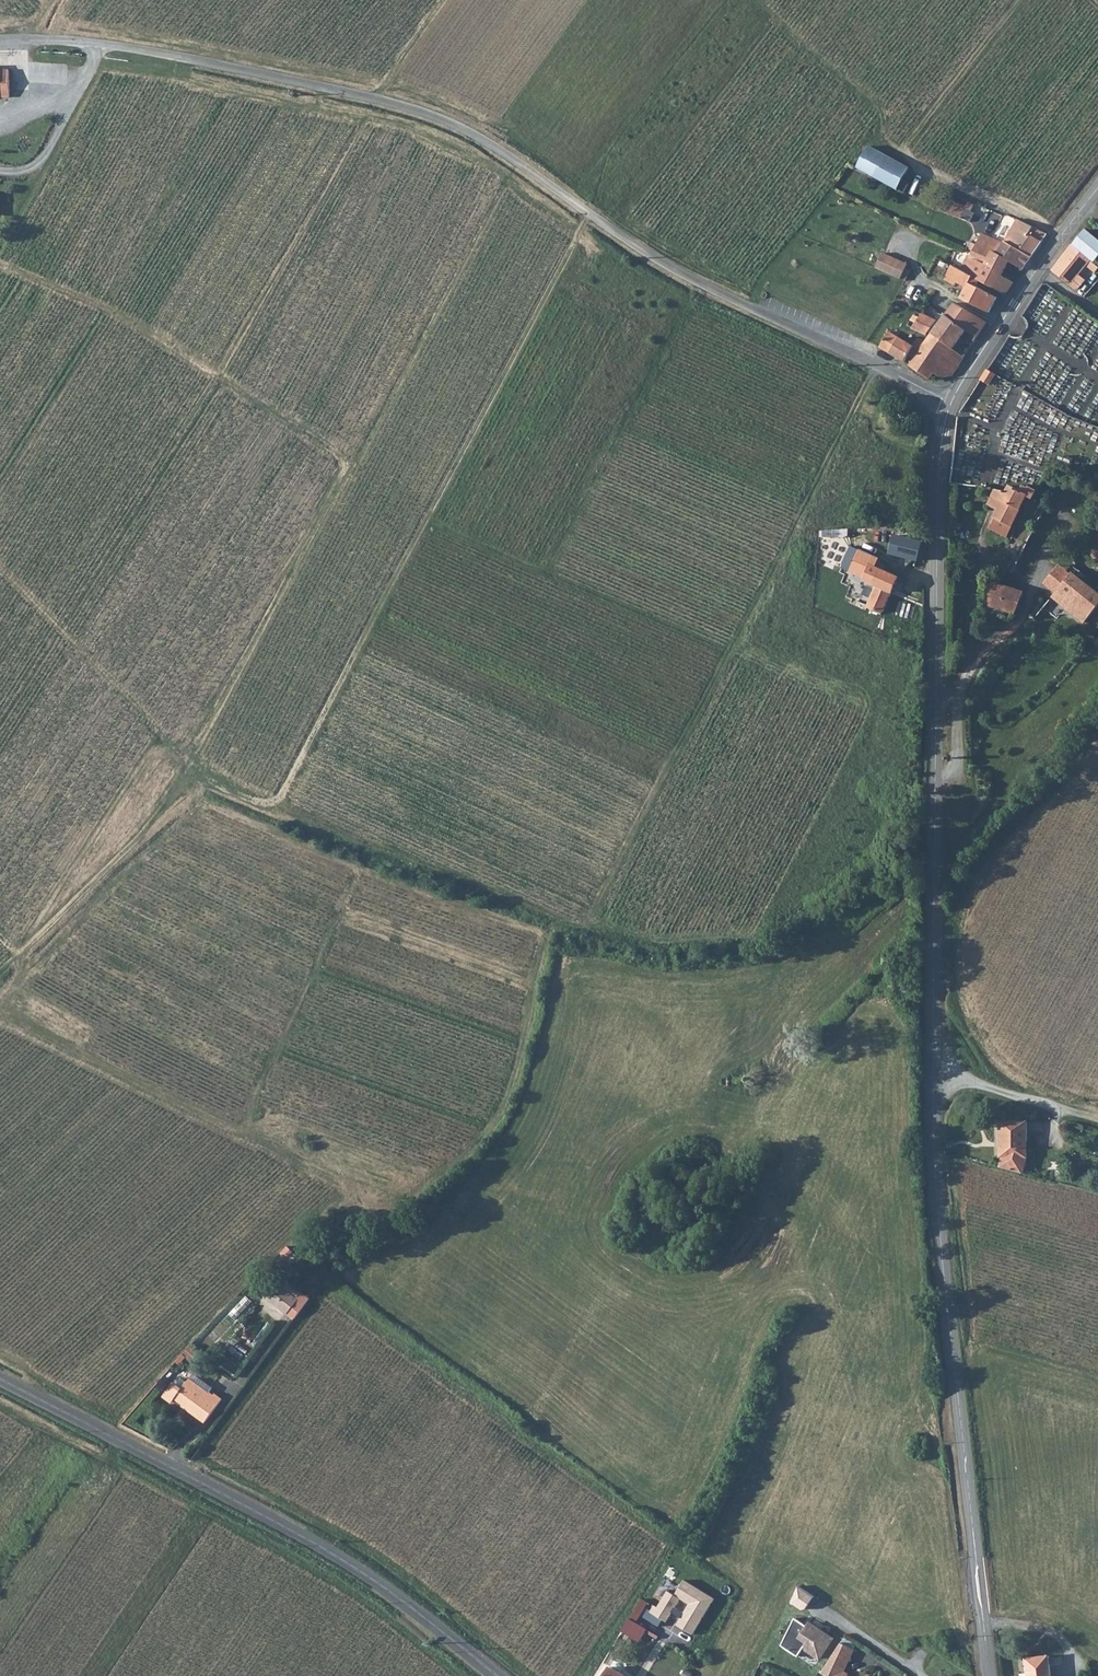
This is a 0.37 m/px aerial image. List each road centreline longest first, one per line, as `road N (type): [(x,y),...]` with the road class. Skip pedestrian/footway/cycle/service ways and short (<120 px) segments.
road 1 (unclassified): [(0,43),(143,51),(450,123),(690,281),(952,405)]
road 2 (tertiary): [(934,1069),(942,1253),(989,1675)]
road 3 (tertiary): [(498,1675),(366,1577),(0,1381)]
road 4 (track): [(255,664),(145,832),(0,969)]
road 5 (track): [(0,270),(111,317),(347,462)]
road 6 (tertiary): [(952,405),(940,476),(935,777)]
road 7 (track): [(588,214),(430,512)]
road 8 (track): [(873,365),(796,515),(799,529),(872,547),(936,580)]
road 9 (tertiary): [(935,777),(934,1069)]
road 10 (track): [(430,512),(330,696),(255,664)]
road 11 (tertiary): [(1097,191),(1041,262),(952,405)]
road 12 (residential): [(935,777),(955,773),(959,687),(1024,609)]
road 13 (residential): [(934,1069),(1097,1121)]
road 14 (track): [(446,0),(380,101)]

